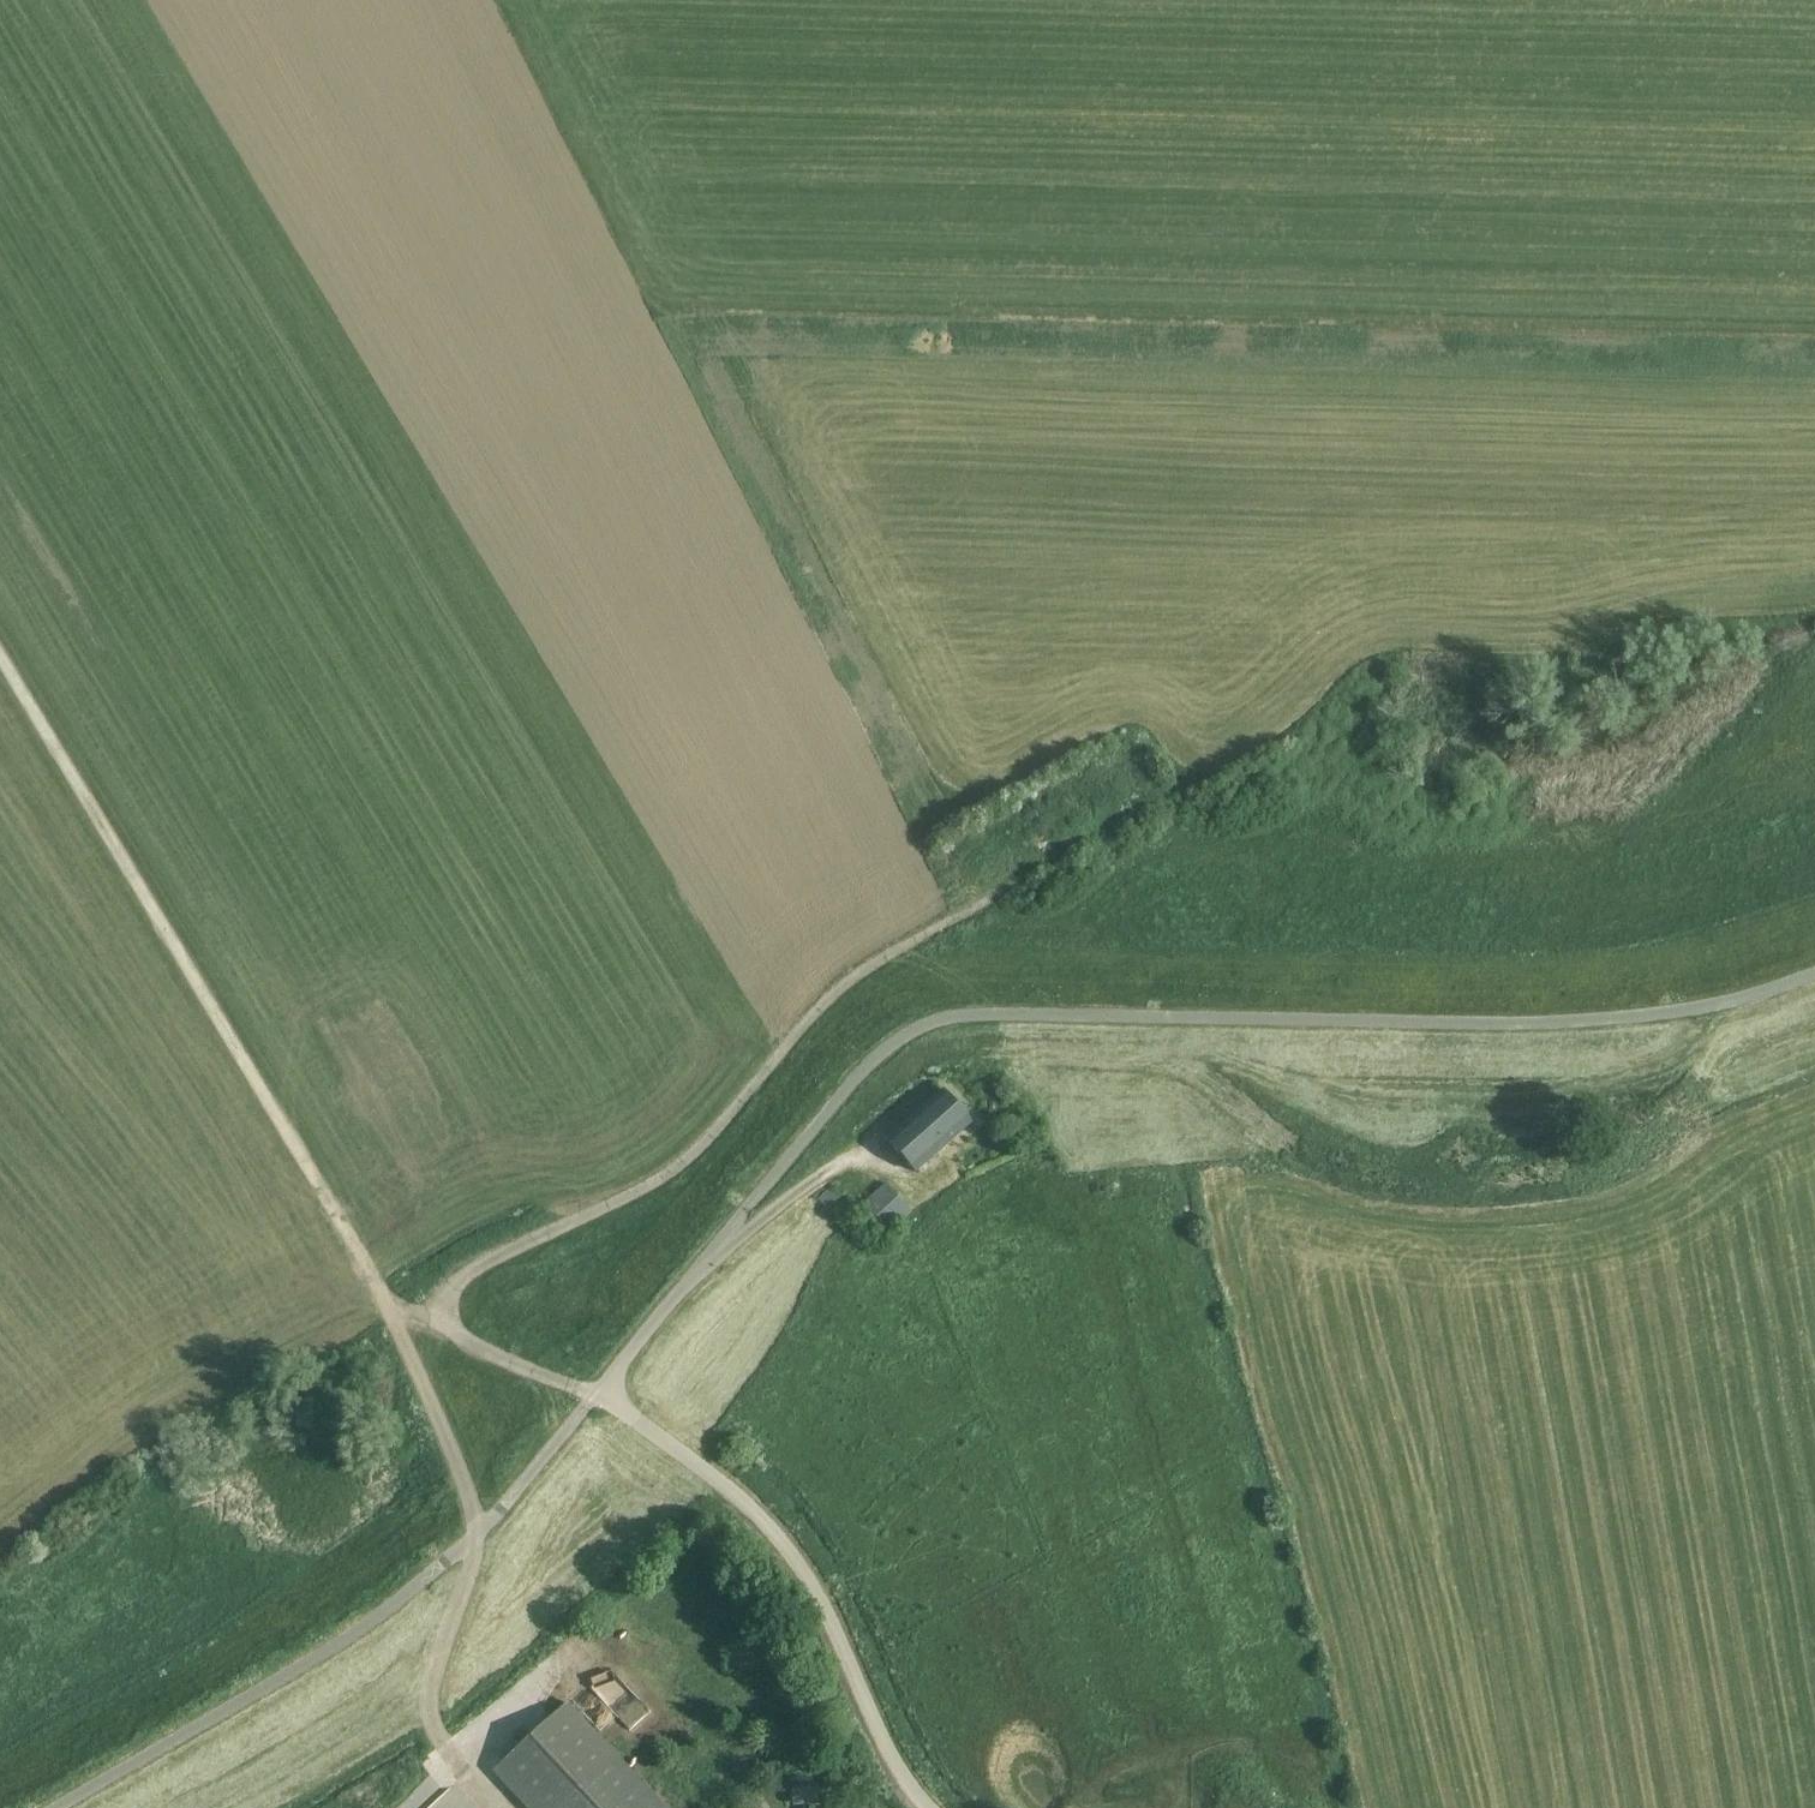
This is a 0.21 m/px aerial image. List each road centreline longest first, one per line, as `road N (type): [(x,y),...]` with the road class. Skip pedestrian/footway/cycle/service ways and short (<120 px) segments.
road 1 (track): [(395,1318),(0,654)]
road 2 (unclassified): [(924,1807),(899,1773),(829,1617),(789,1549),(707,1470),(593,1395)]
road 3 (residential): [(742,1213),(593,1395)]

